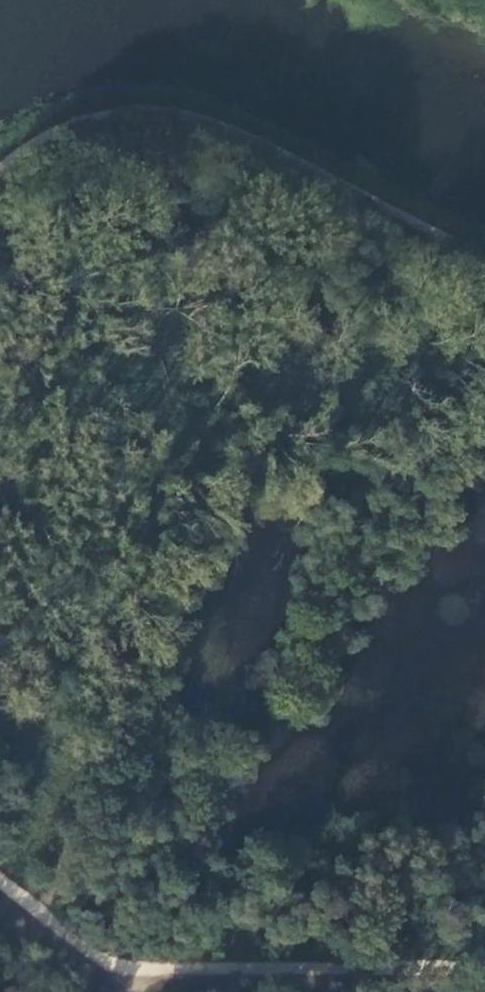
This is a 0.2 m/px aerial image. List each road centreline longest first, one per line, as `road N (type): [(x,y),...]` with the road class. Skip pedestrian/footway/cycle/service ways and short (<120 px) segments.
road 1 (track): [(484,973),(145,978),(0,889)]

